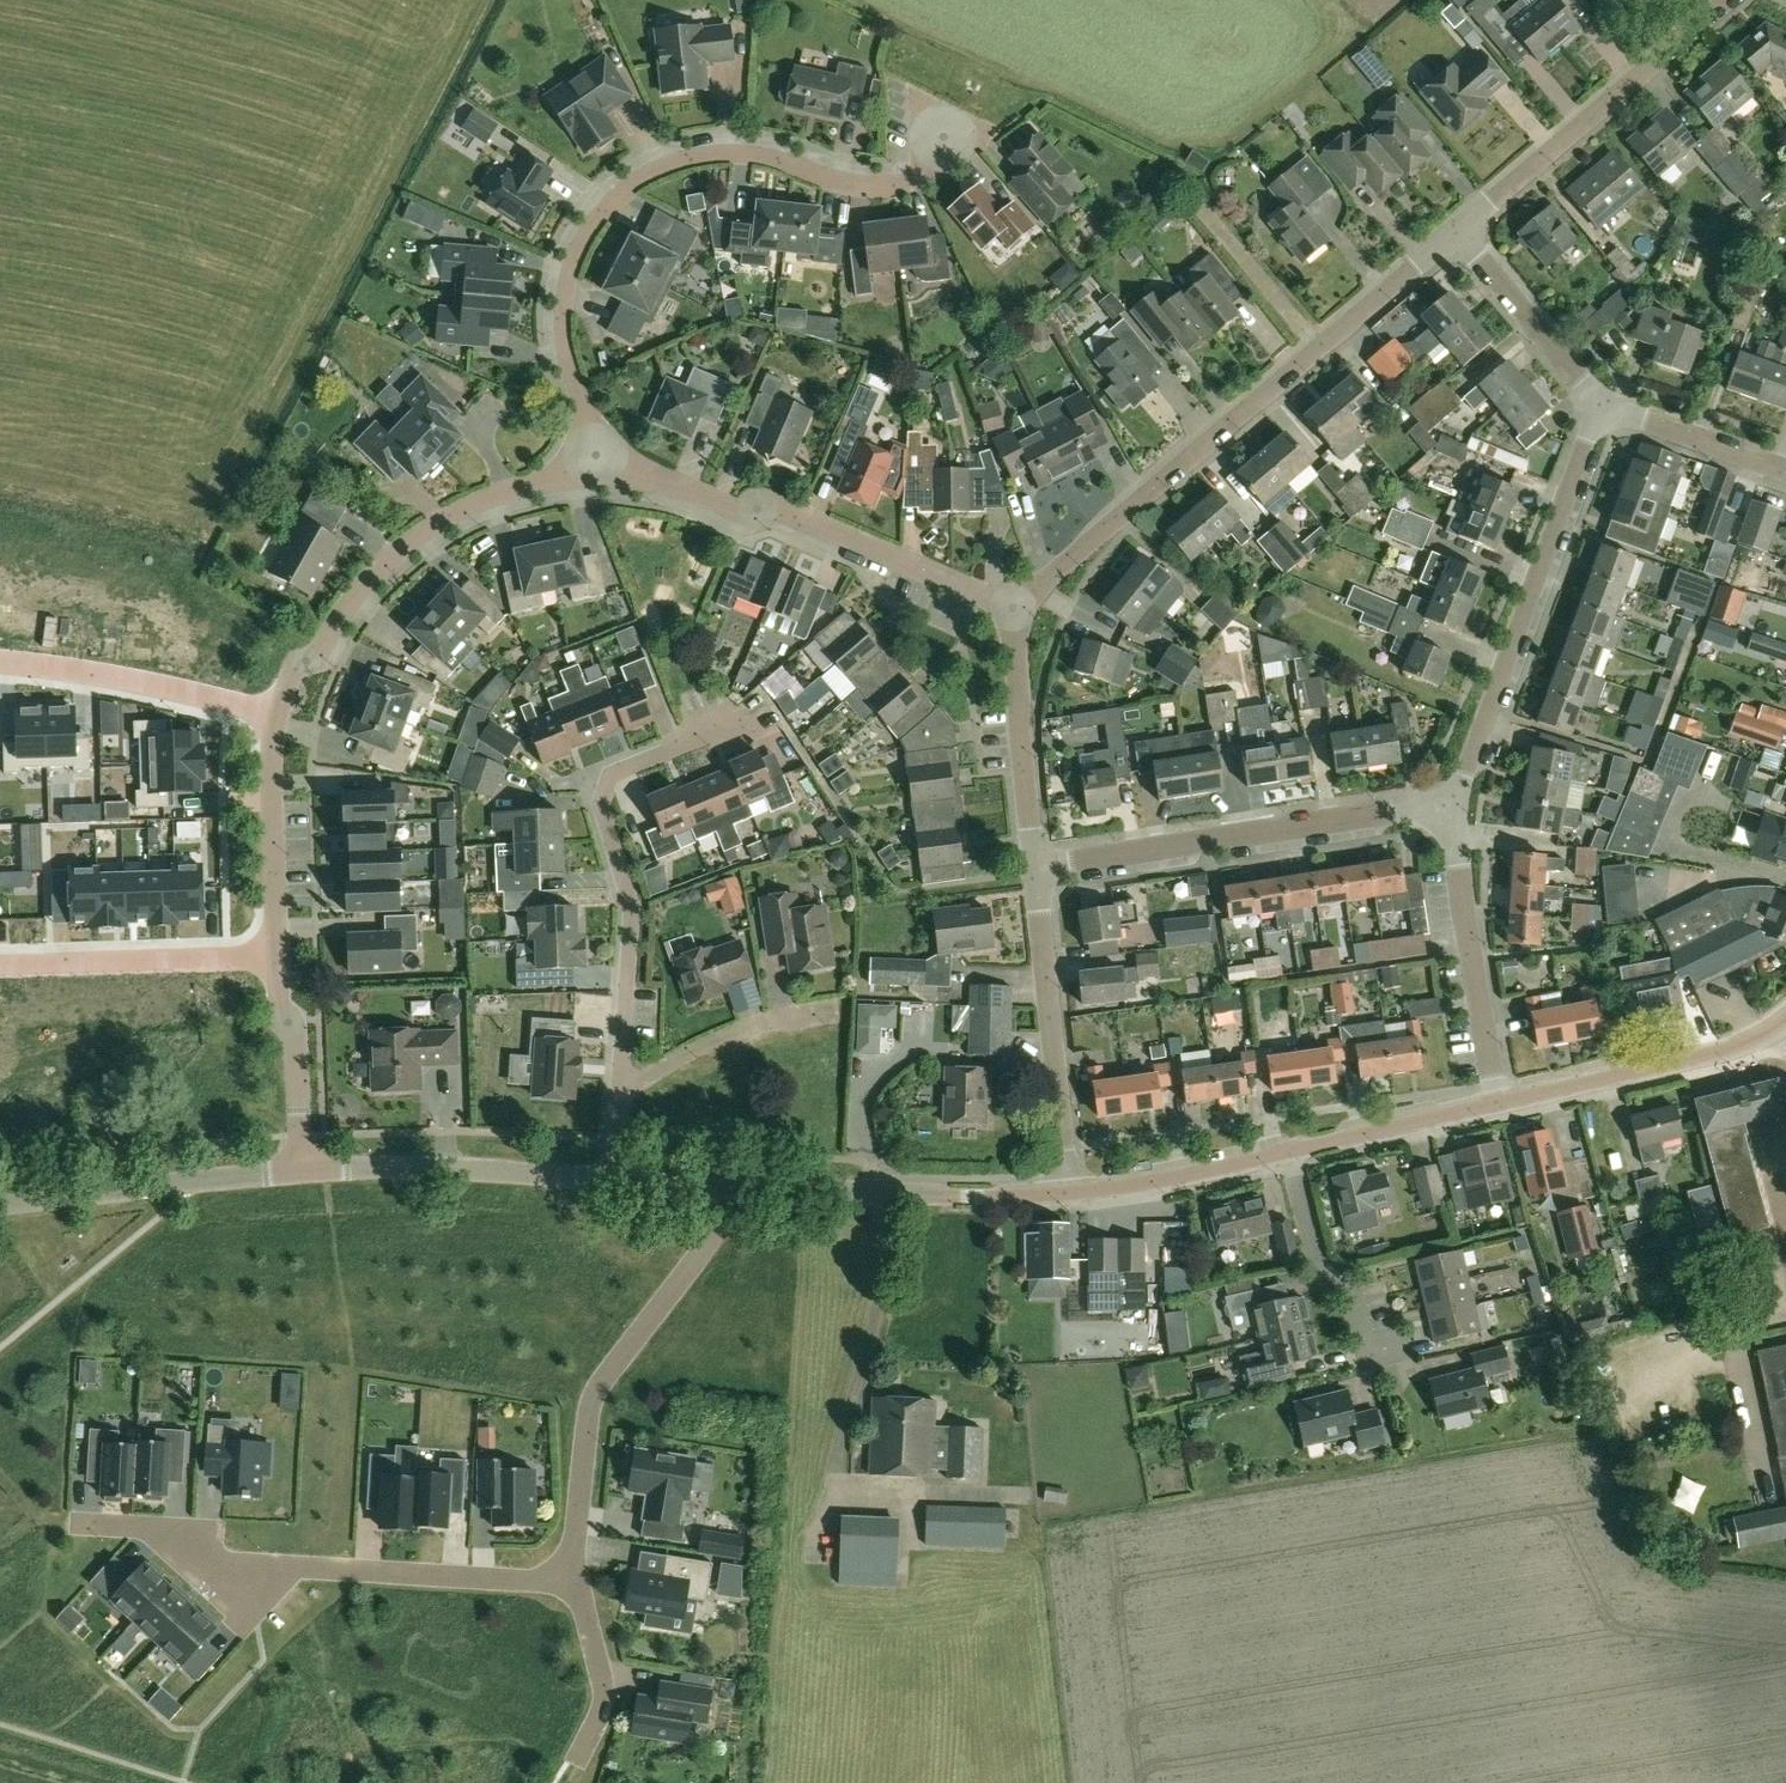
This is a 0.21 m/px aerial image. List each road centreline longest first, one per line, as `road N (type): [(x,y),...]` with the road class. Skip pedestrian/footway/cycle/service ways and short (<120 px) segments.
road 1 (residential): [(612,472),(572,374),(564,321),(584,242),(618,199),(668,167),(726,155),(771,159),(856,187),(914,181)]
road 2 (residential): [(1017,616),(1059,570),(1456,230)]
road 3 (residential): [(621,1094),(631,905),(603,797),(617,773),(743,723)]
road 4 (residential): [(277,714),(294,669),(319,649),(343,607),(432,525),(498,492),(567,473),(612,472)]
road 5 (residential): [(724,1186),(713,1241),(593,1400),(566,1582)]
road 6 (residential): [(612,472),(742,510),(782,508),(1017,616)]
road 7 (residential): [(1448,804),(1603,408)]
road 8 (residential): [(1037,865),(1448,804)]
road 9 (residential): [(1456,230),(1727,0)]
road 10 (tertiary): [(724,1186),(1073,1194)]
road 11 (residential): [(1073,1194),(1037,865)]
road 12 (residential): [(566,1582),(248,1565)]
road 13 (tertiary): [(299,1170),(420,1167),(613,1179)]
road 14 (residential): [(1499,1102),(1448,804)]
road 15 (tertiary): [(0,1202),(299,1170)]
road 16 (tertiary): [(1499,1102),(1731,1049),(1785,1018)]
road 17 (residential): [(0,663),(146,683),(277,714)]
road 18 (residential): [(279,959),(0,969)]
road 19 (residential): [(1037,865),(1017,616)]
road 20 (residential): [(279,959),(271,749),(277,714)]
road 21 (residential): [(914,181),(986,132),(923,100),(918,176)]
road 22 (residential): [(835,1006),(724,1036),(621,1094)]
road 23 (residential): [(1374,1361),(1357,1296),(1318,1256),(1298,1150)]
road 24 (residential): [(1603,408),(1456,230)]
road 25 (tertiary): [(1073,1194),(1298,1150)]
road 26 (residential): [(299,1170),(296,1022),(279,1001),(279,959)]
road 27 (residential): [(248,1565),(202,1563),(203,1534),(70,1527)]
road 28 (tertiary): [(1298,1150),(1499,1102)]
road 29 (residential): [(1785,471),(1603,408)]
road 30 (residential): [(566,1582),(600,1664),(600,1708),(577,1761)]

